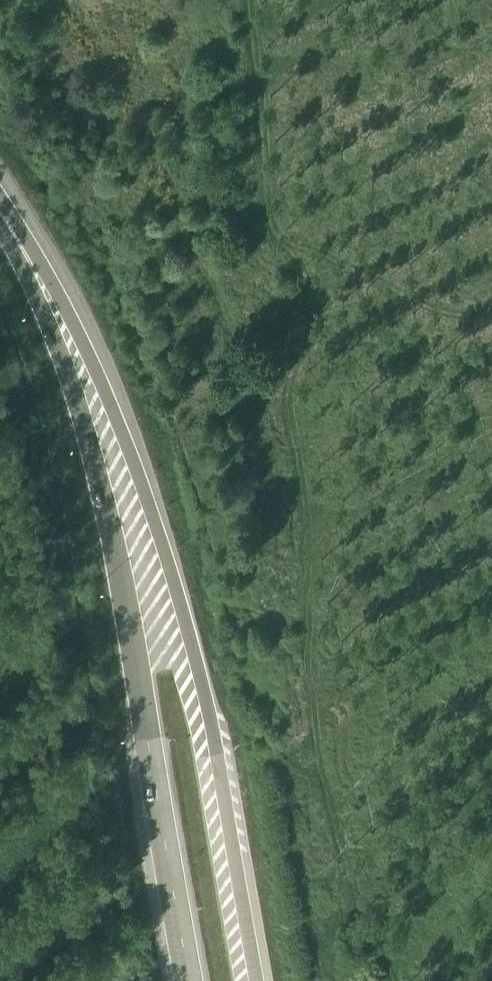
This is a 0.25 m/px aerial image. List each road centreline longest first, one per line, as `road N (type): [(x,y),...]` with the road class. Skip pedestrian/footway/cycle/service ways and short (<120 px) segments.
road 1 (trunk): [(257,980),(212,725),(164,544),(100,376),(52,281),(23,246)]
road 2 (trunk): [(23,246),(86,427),(112,536),(189,980)]

